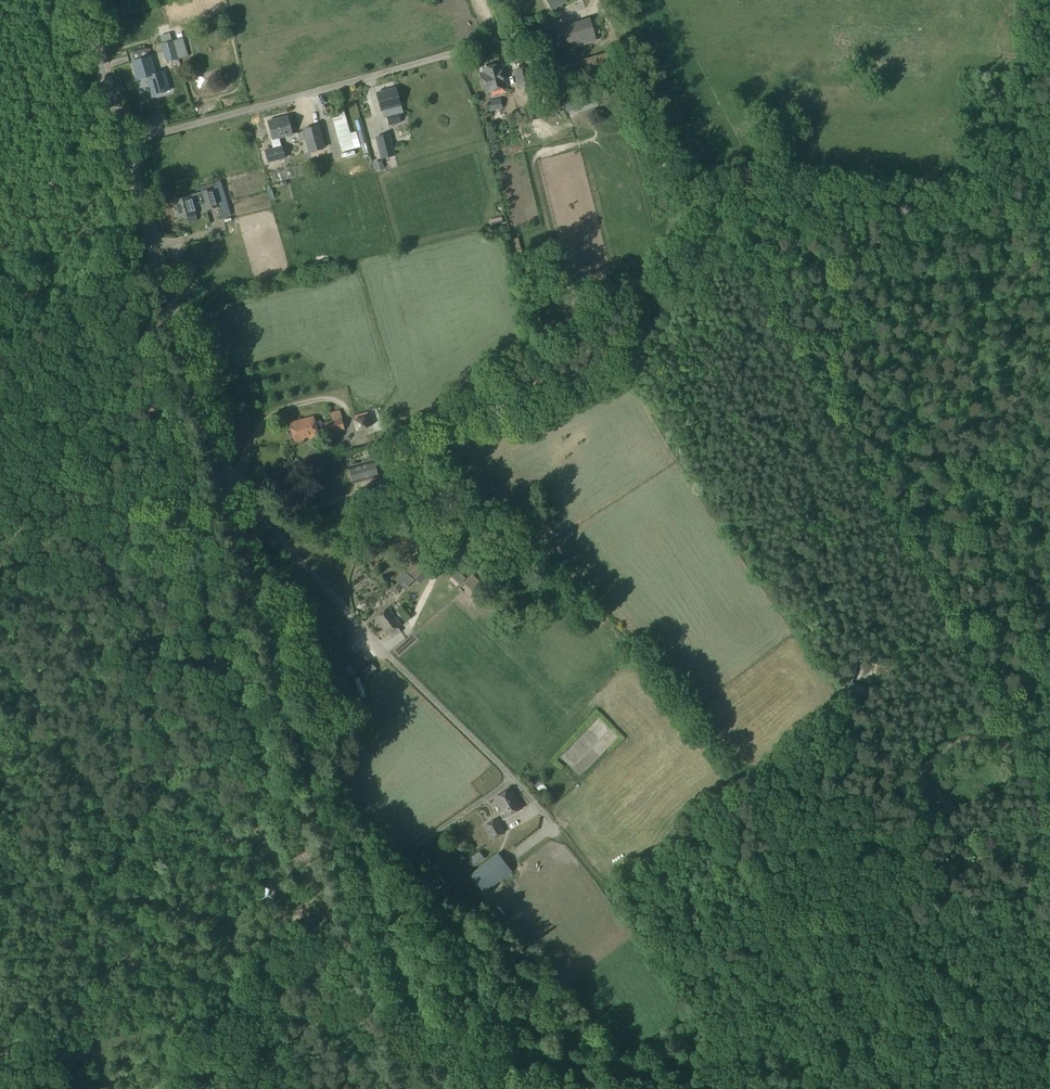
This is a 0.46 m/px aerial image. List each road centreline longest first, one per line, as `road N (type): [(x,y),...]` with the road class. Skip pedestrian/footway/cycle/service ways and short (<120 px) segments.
road 1 (track): [(37,0),(92,180),(130,244),(224,558),(215,599),(221,636),(256,676),(380,1088)]
road 2 (secondary): [(405,1088),(123,144)]
road 3 (unclassified): [(123,144),(598,7)]
road 4 (track): [(345,896),(144,1031),(125,1035),(96,1025),(0,1064)]
road 5 (track): [(717,210),(657,284),(490,373),(404,431)]
road 6 (track): [(1049,213),(751,193),(717,210)]
road 7 (track): [(998,726),(913,766),(898,762),(862,667)]
road 8 (track): [(600,1088),(393,1055)]
road 9 (secondary): [(123,144),(82,0)]

